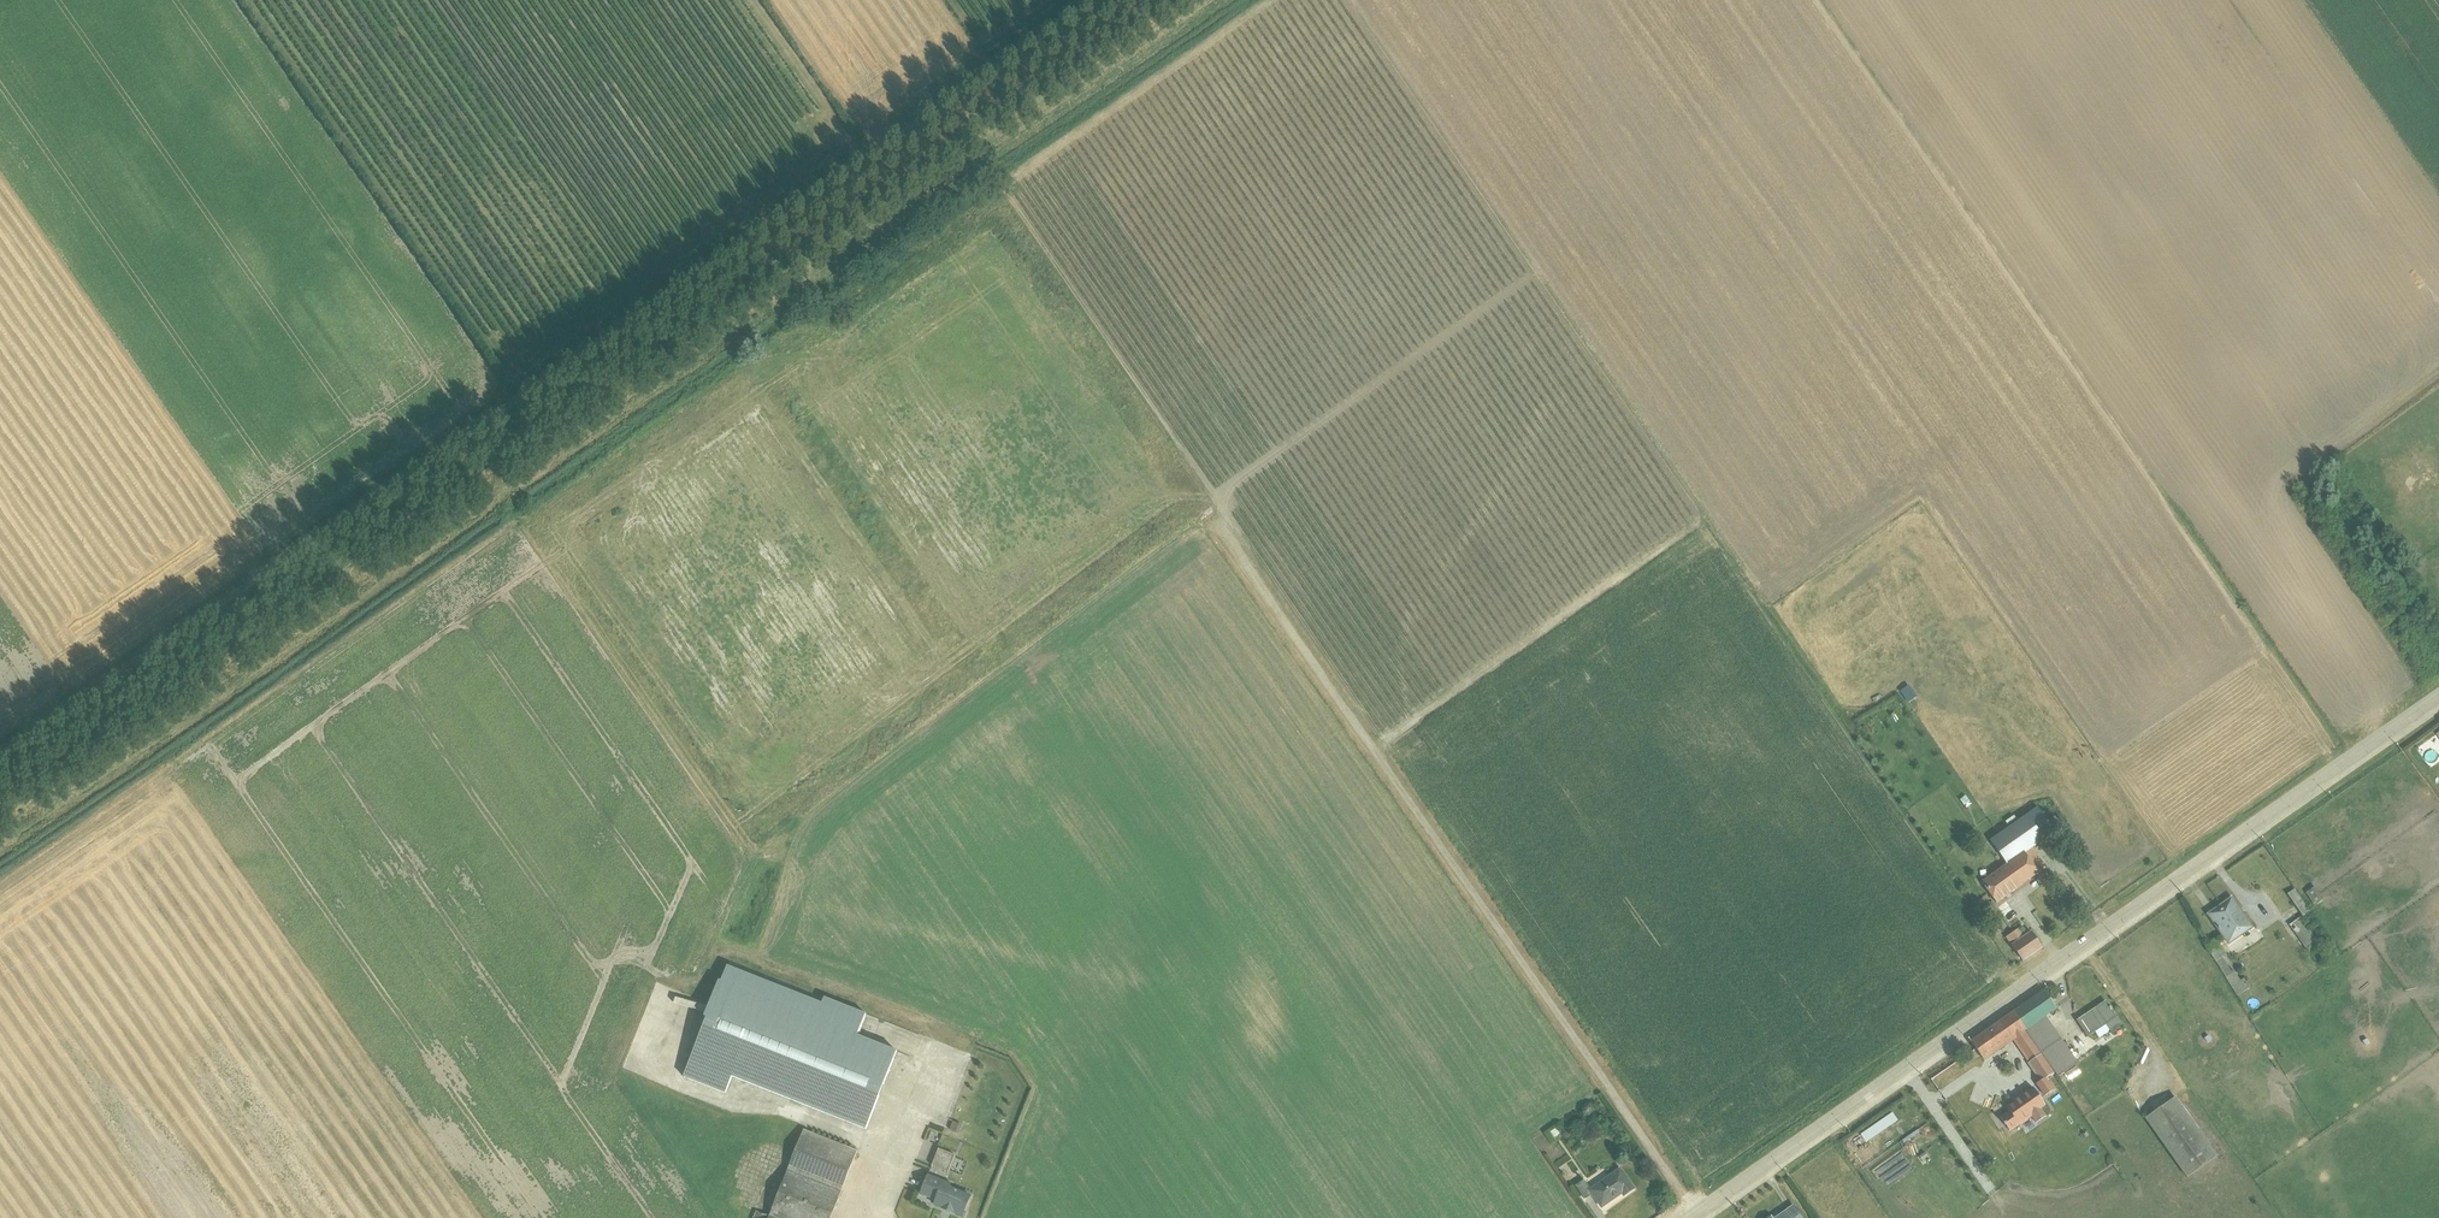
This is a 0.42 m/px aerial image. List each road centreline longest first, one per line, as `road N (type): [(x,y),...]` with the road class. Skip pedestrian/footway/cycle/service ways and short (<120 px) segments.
road 1 (track): [(1094,0),(0,759)]
road 2 (tertiary): [(1688,1217),(2438,695)]

